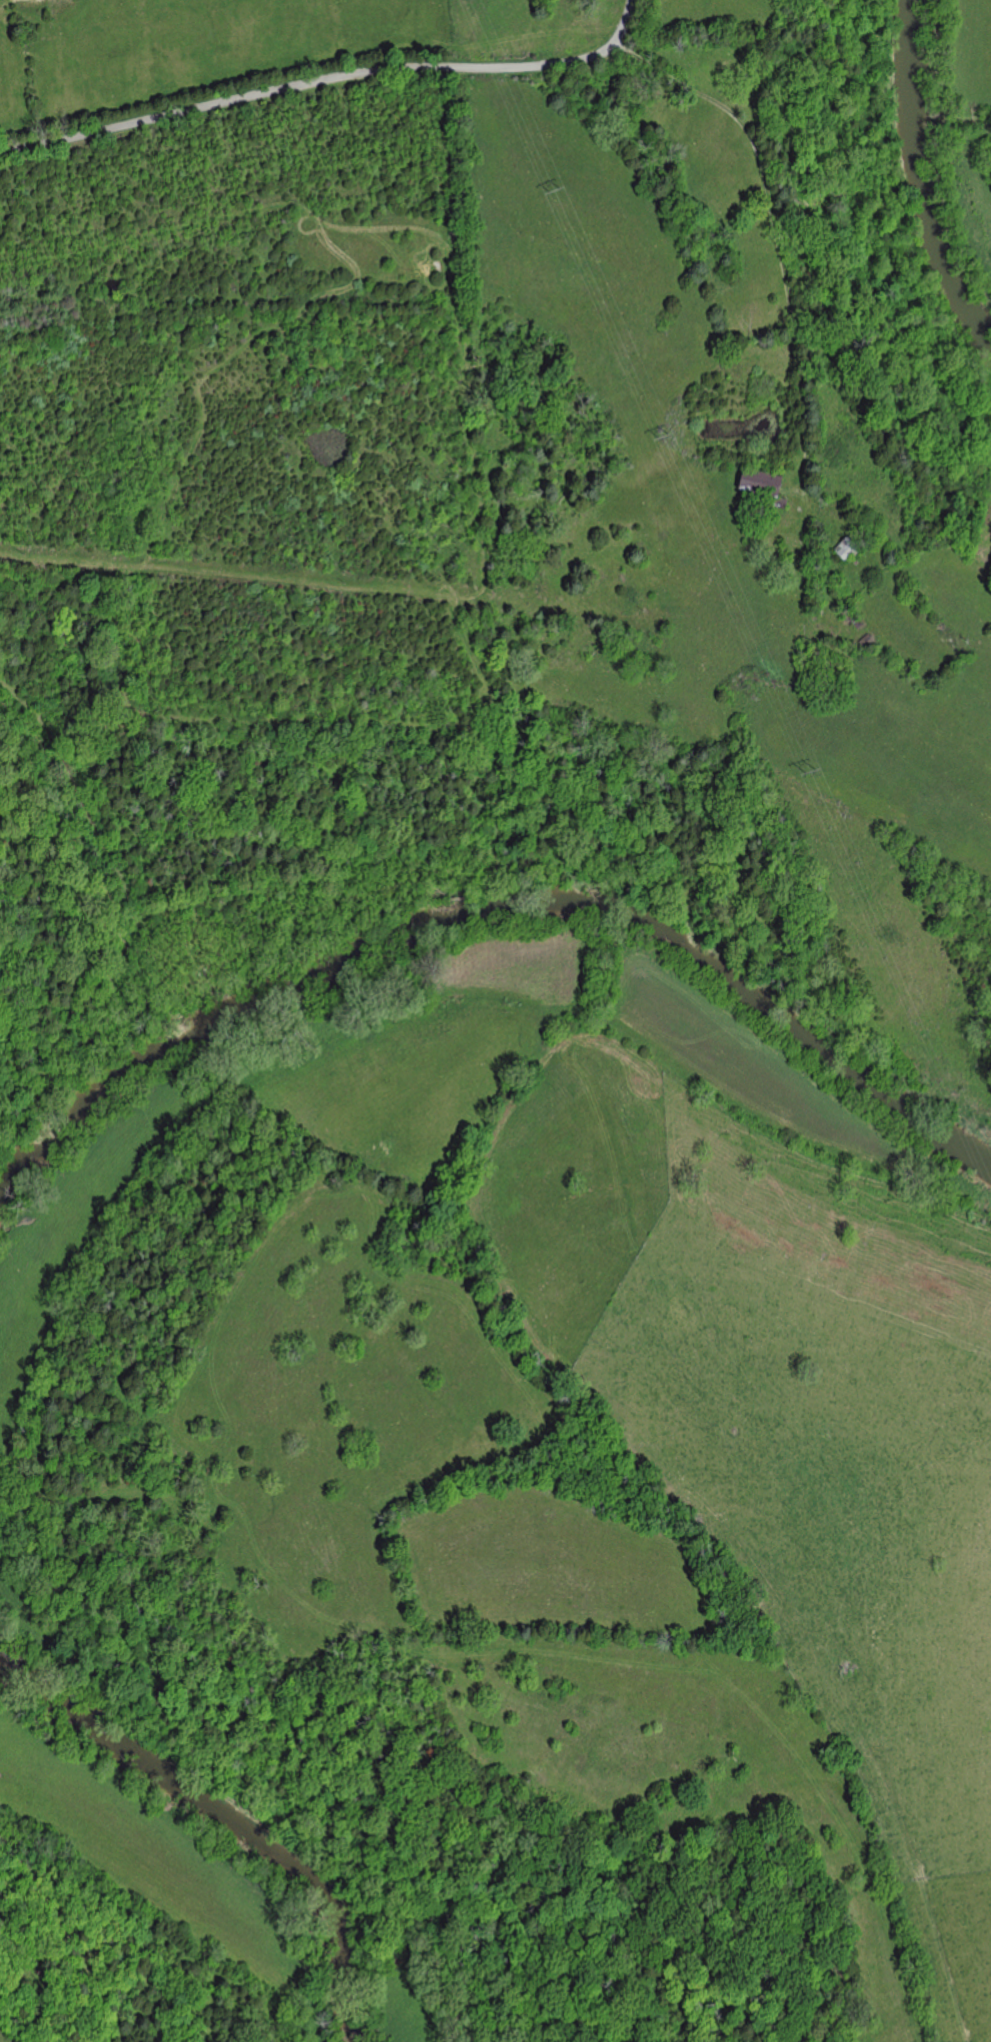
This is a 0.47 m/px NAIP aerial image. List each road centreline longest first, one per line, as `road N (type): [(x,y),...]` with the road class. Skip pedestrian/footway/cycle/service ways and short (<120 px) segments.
road 1 (residential): [(0,154),(409,69),(555,66),(611,46),(632,0)]

